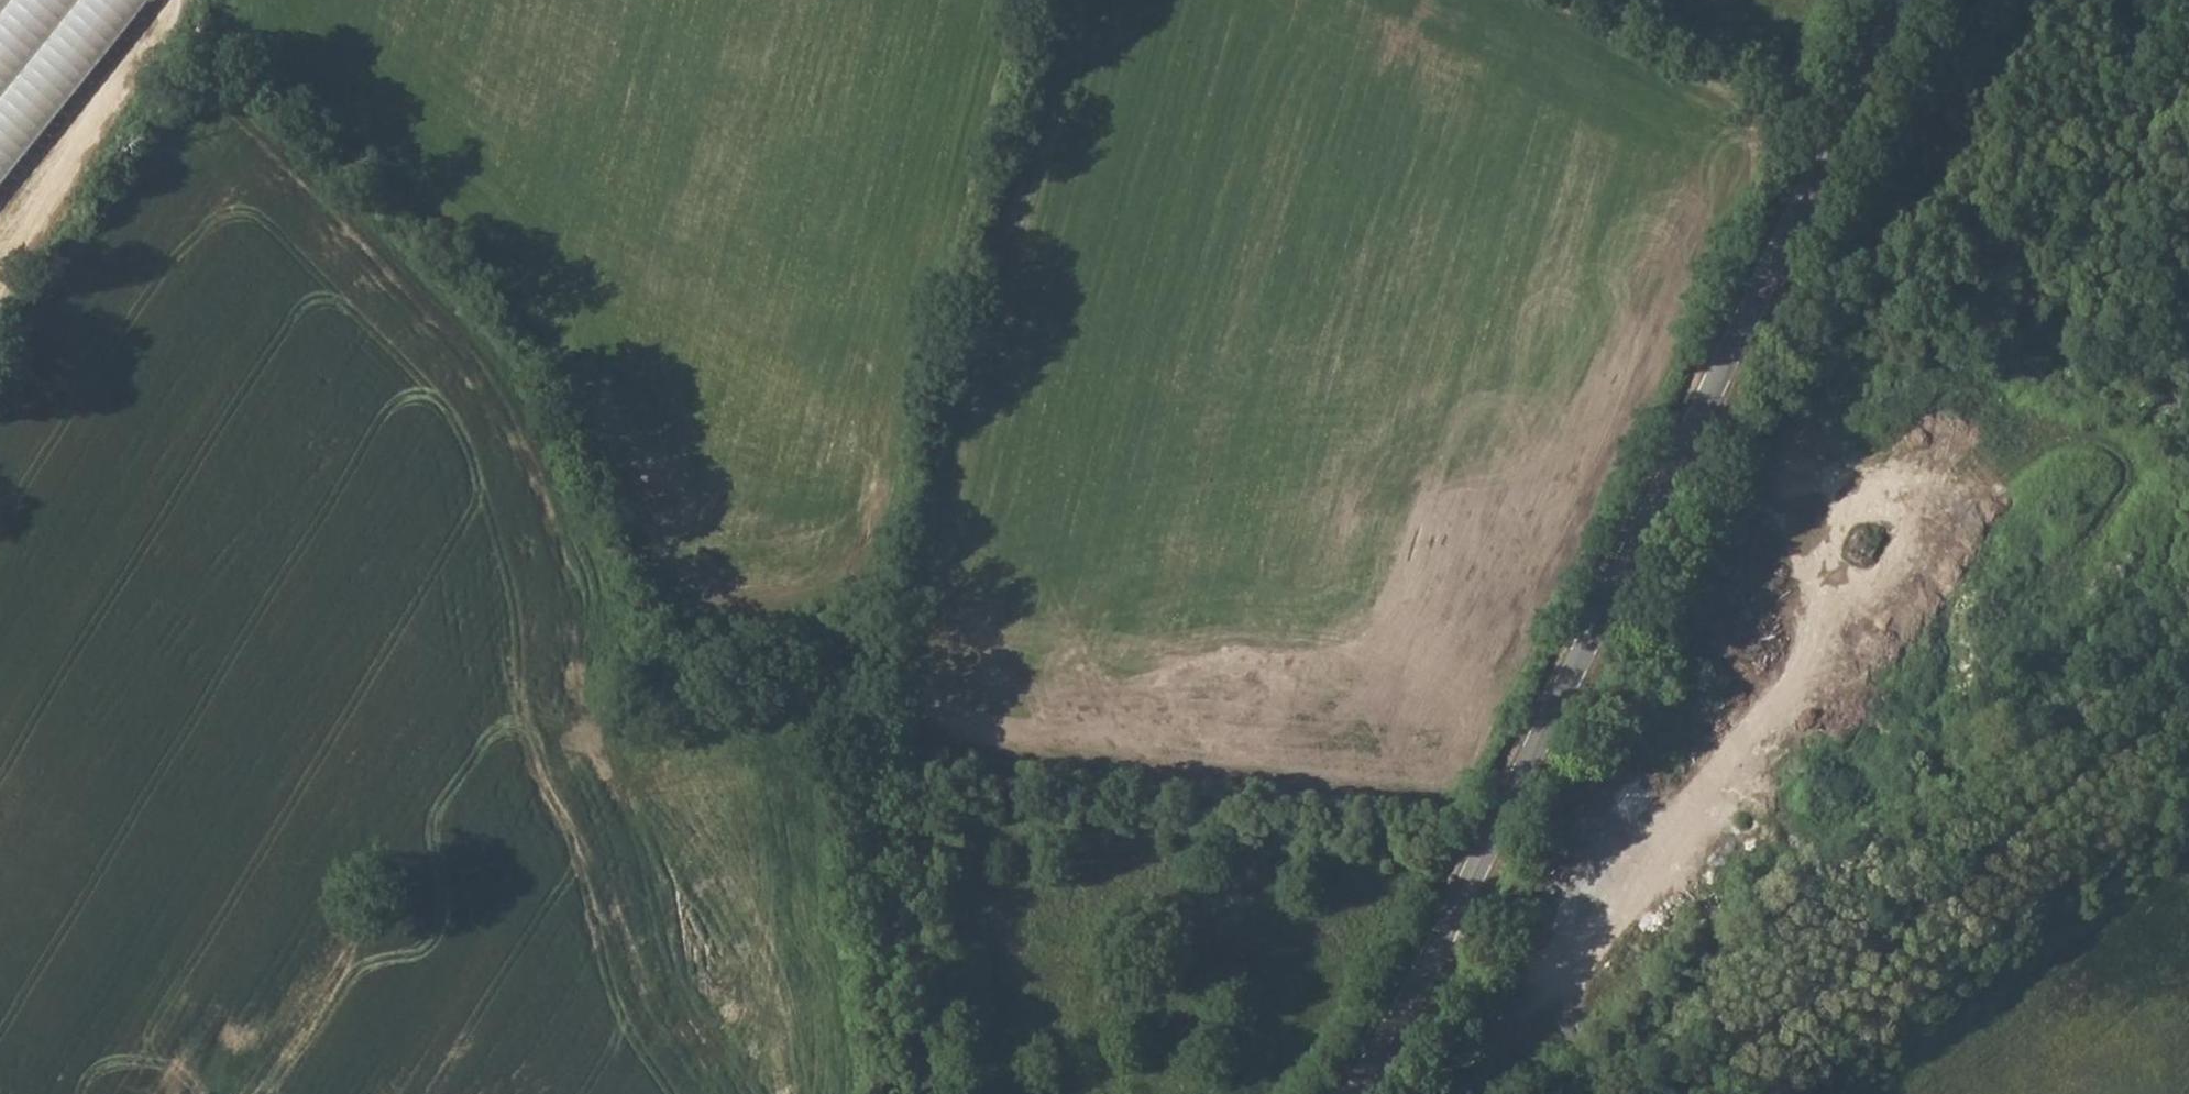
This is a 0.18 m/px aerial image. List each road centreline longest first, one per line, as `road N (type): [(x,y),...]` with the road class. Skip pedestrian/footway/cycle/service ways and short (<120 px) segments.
road 1 (residential): [(1911,0),(1451,928),(1356,1093)]
road 2 (track): [(924,1093),(888,786)]

